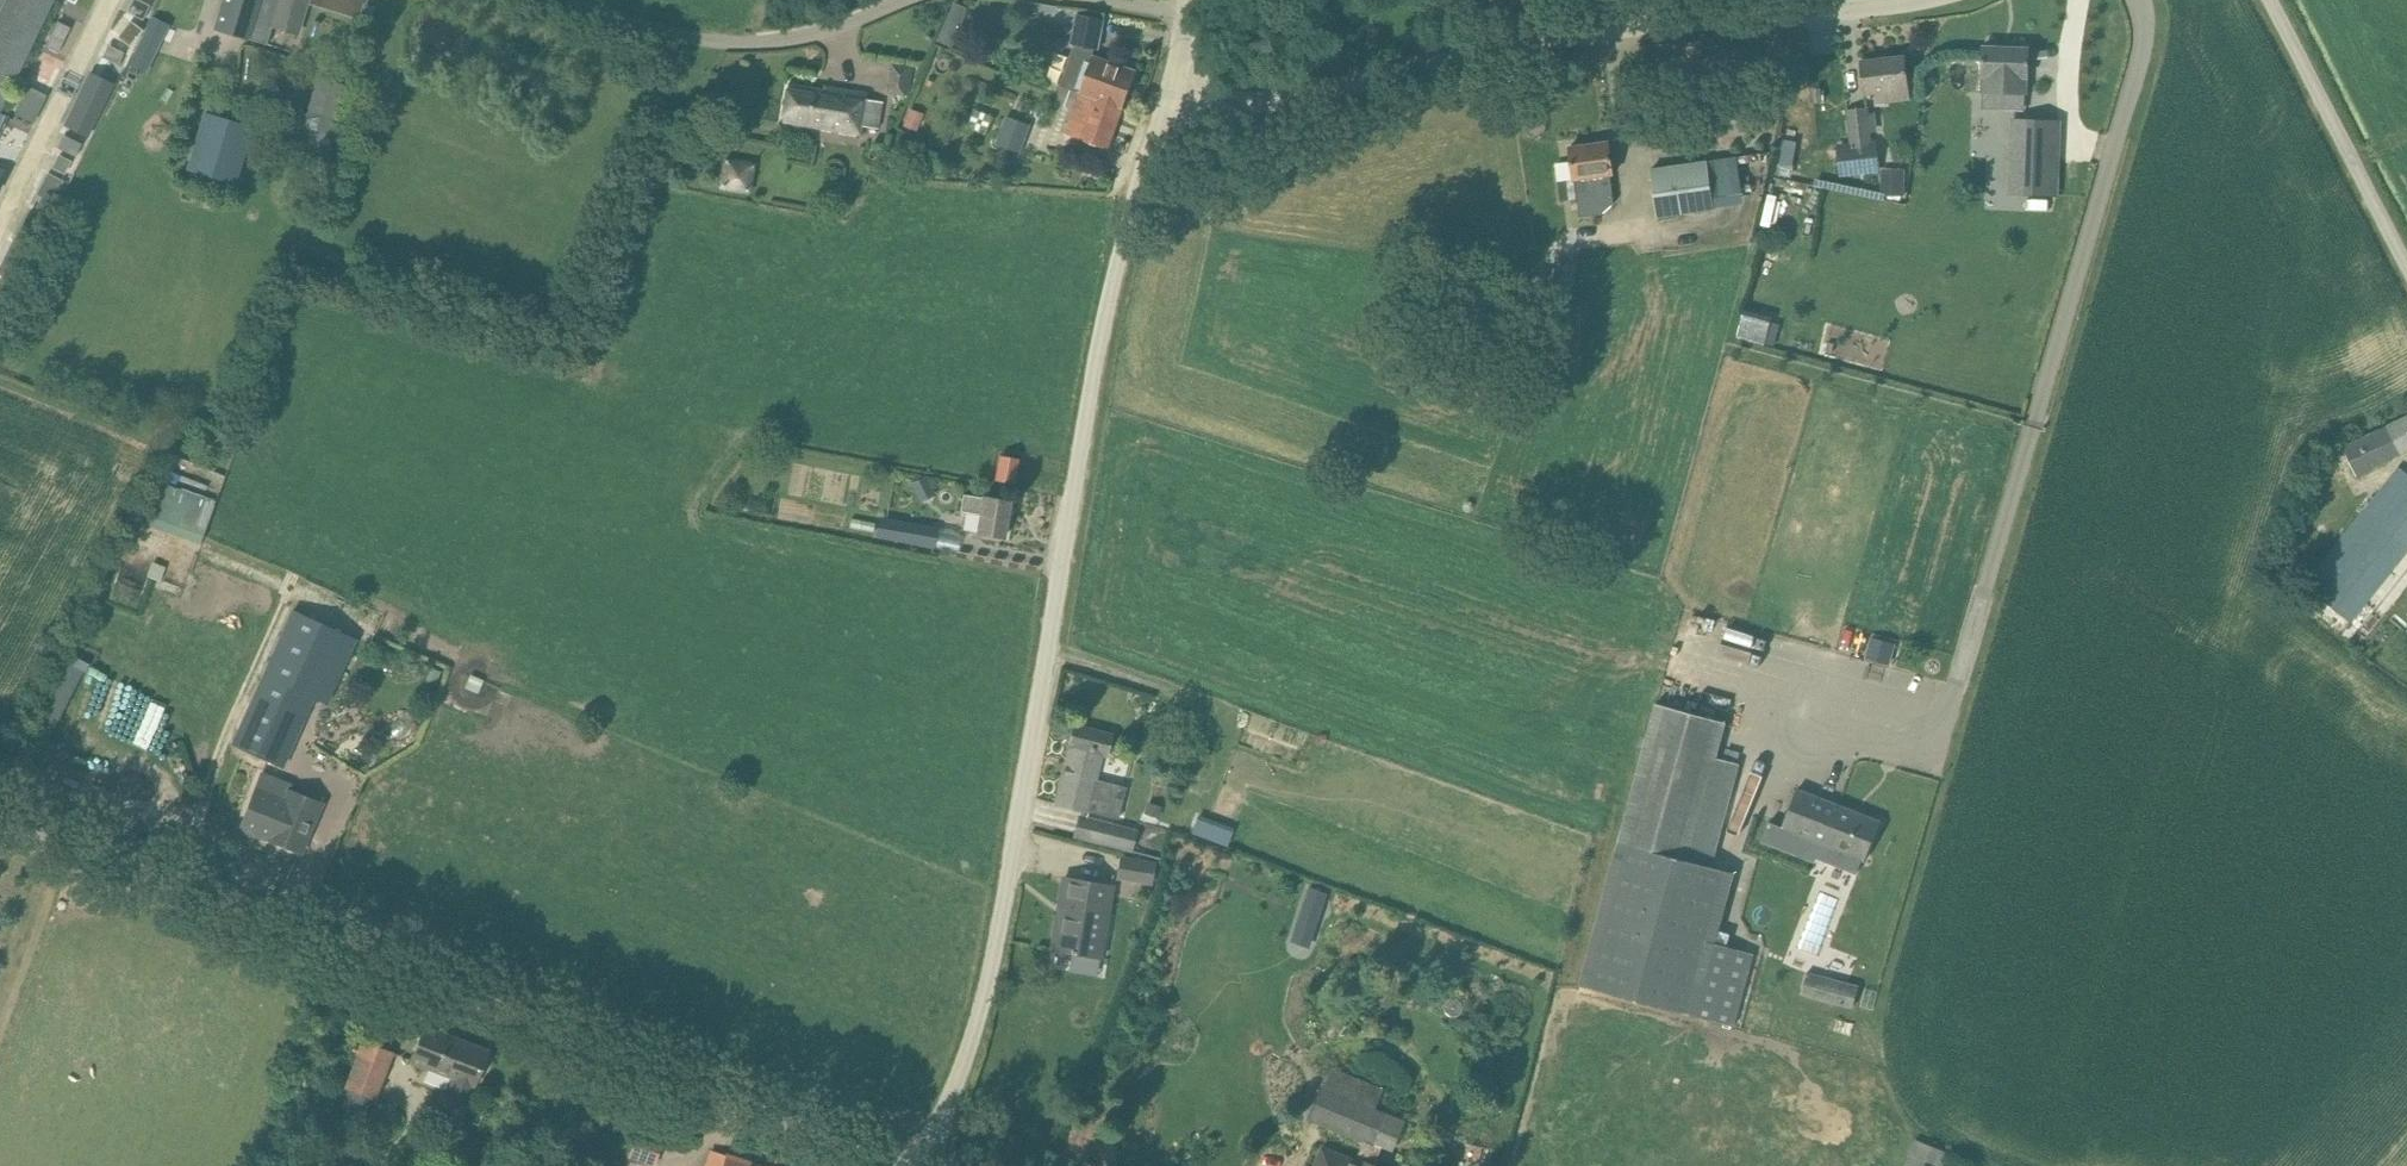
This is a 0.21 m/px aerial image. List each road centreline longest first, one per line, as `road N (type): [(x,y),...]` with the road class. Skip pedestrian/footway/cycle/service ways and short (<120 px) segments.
road 1 (unclassified): [(922,1165),(969,1042),(1025,803),(1102,352),(1164,98)]
road 2 (unclassified): [(904,1165),(0,811)]
road 3 (unclassified): [(1164,98),(1303,90),(1517,42),(1919,0)]
road 4 (unclassified): [(2136,0),(2142,30),(2125,112),(2033,425)]
road 5 (unclassified): [(906,0),(761,41),(689,42),(616,26),(560,0)]
road 6 (unclassified): [(2406,261),(2272,0)]

